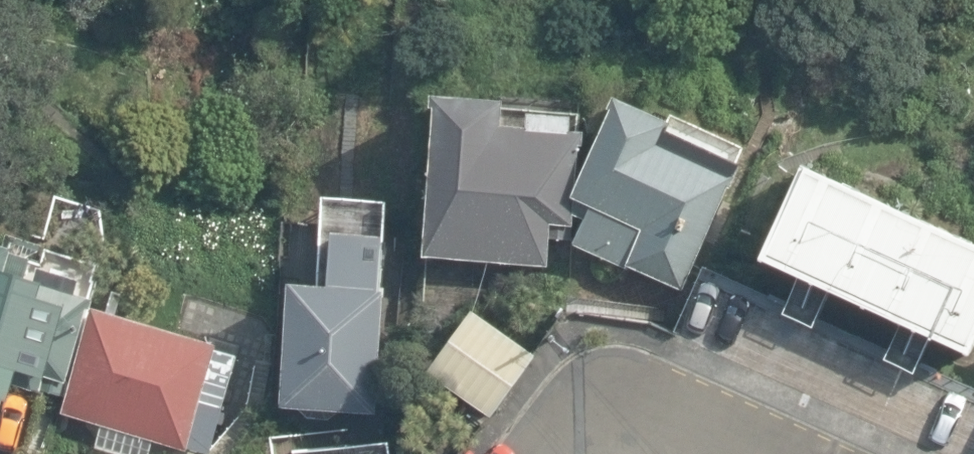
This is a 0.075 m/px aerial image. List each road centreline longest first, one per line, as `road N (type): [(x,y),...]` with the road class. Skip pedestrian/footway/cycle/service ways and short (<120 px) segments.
road 1 (residential): [(547,453),(573,422),(604,410),(631,410),(736,453)]

